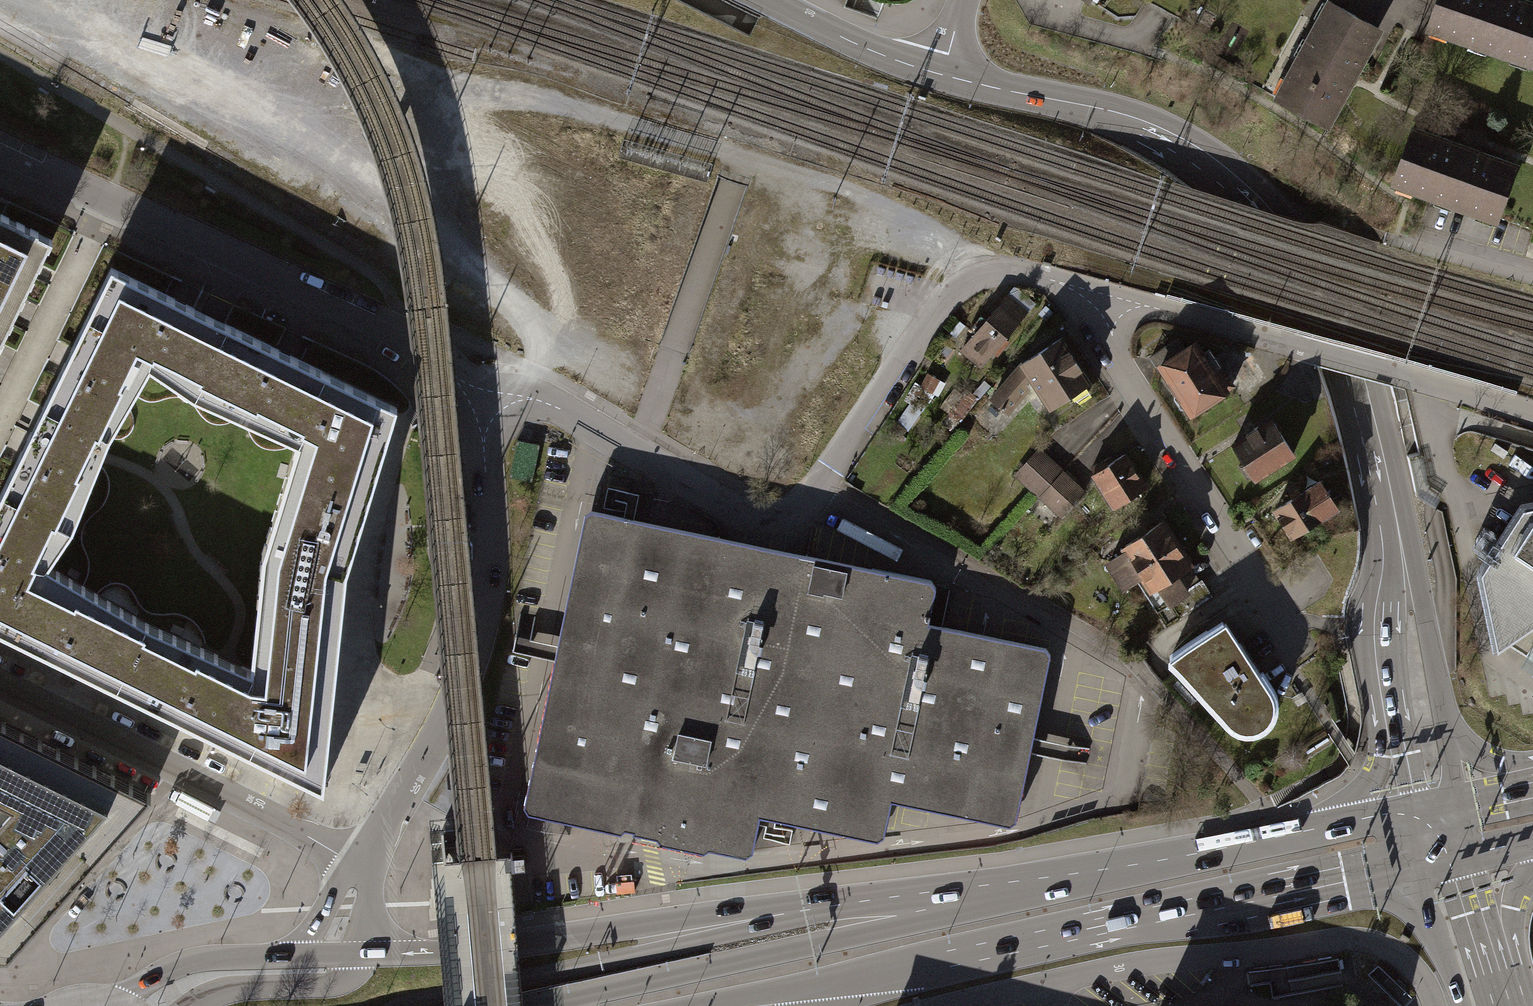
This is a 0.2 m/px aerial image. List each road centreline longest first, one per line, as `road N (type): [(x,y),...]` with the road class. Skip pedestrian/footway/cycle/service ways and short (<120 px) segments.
road 1 (residential): [(474,410),(526,398),(554,404),(726,506),(777,516),(816,494),(938,308),(962,287),(1014,275),(1113,297)]
road 2 (secondary): [(1083,874),(877,900),(800,900),(485,953),(347,954)]
road 3 (tertiary): [(1397,567),(1353,373),(1333,316),(1297,255),(1175,145),(1101,110),(942,73)]
road 4 (primary): [(880,977),(1424,864)]
road 5 (residential): [(966,1005),(1132,965),(1337,941),(1396,954),(1435,1005)]
road 6 (primary): [(1083,874),(967,912),(711,968),(606,1005)]
road 7 (residential): [(474,410),(485,467),(483,607),(434,749),(366,867)]
road 8 (residential): [(1113,297),(1532,415)]
road 9 (residential): [(106,202),(439,356),(474,410)]
road 10 (residential): [(0,684),(366,867)]
road 11 (residential): [(1113,297),(1111,332),(1120,357),(1299,643)]
road 12 (residential): [(0,437),(106,202)]
road 13 (primary): [(1334,828),(1083,874)]
road 14 (secondary): [(347,954),(184,967),(124,1002)]
road 15 (primary): [(657,1005),(880,977)]
road 16 (tertiary): [(942,73),(884,55),(770,0)]
road 17 (residential): [(203,1005),(239,990),(323,986),(338,976),(347,954)]
road 18 (tertiary): [(1446,719),(1424,617),(1397,567)]
road 19 (tertiary): [(1394,686),(1378,755),(1334,828)]
road 20 (secondary): [(1424,864),(1462,1005)]
road 21 (tertiary): [(1394,686),(1416,812)]

